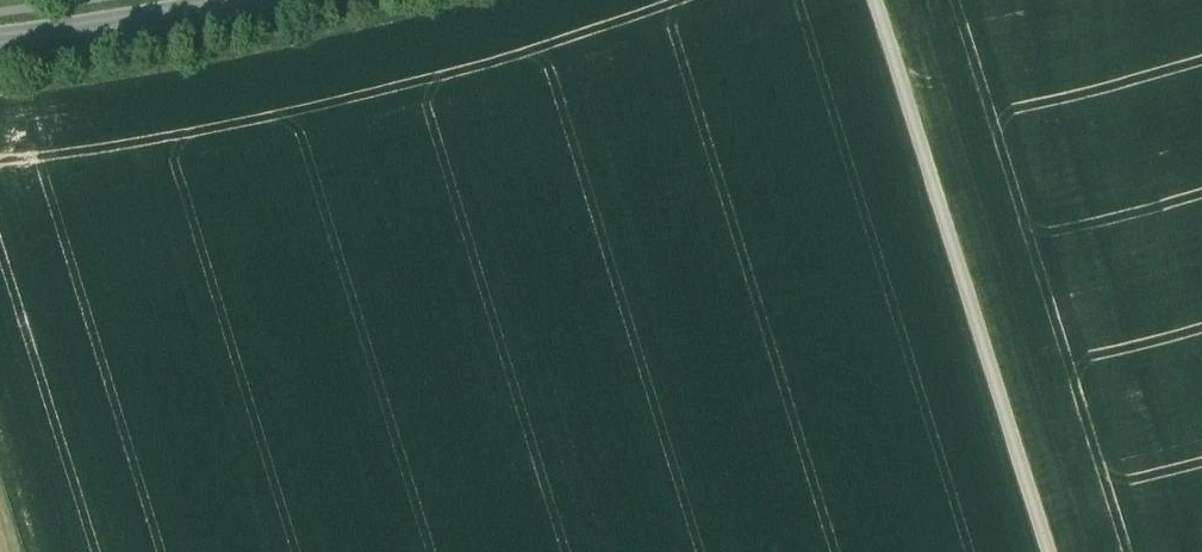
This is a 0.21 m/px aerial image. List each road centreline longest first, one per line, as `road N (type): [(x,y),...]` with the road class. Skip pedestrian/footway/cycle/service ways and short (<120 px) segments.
road 1 (track): [(866,0),(1046,551)]
road 2 (tertiary): [(272,0),(0,40)]

